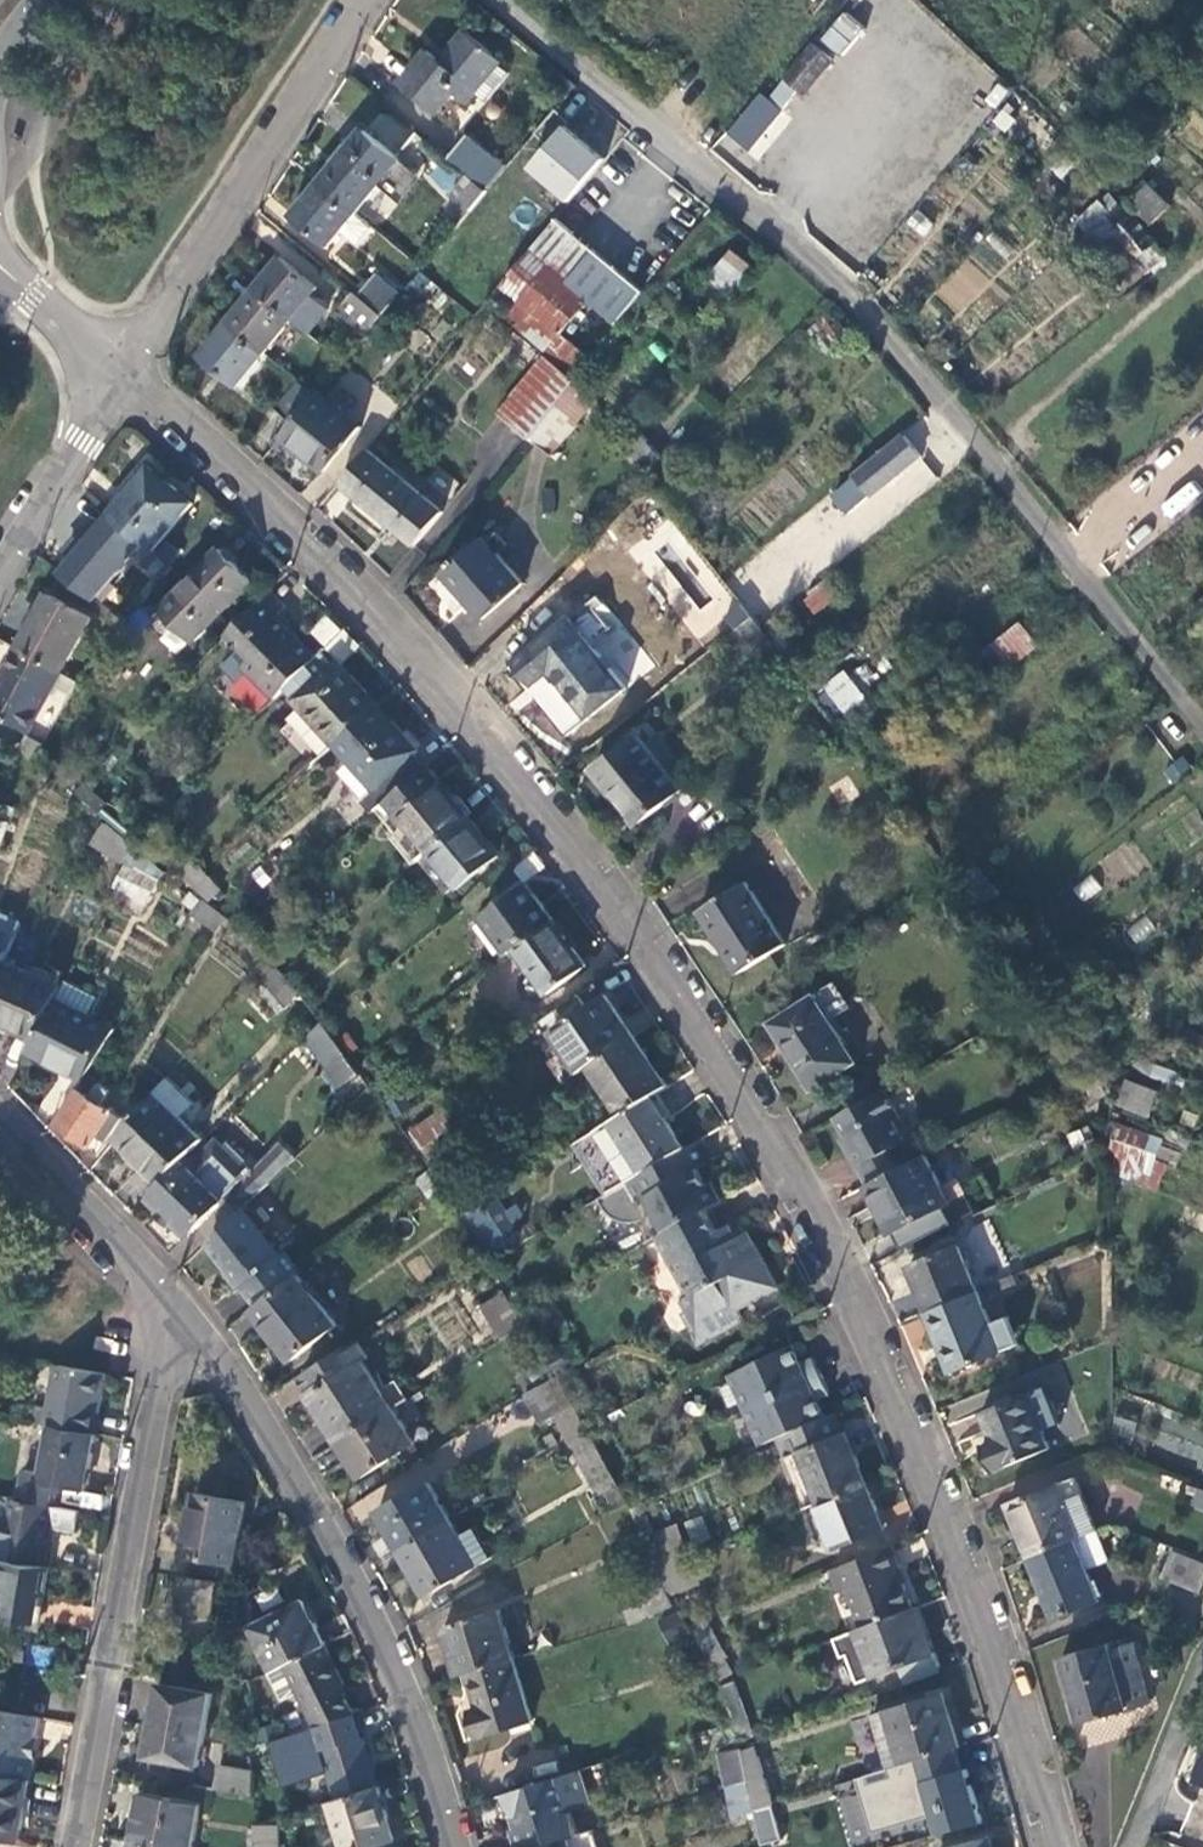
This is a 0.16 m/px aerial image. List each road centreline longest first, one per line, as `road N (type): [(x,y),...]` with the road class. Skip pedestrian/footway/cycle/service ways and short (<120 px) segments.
road 1 (residential): [(120,372),(260,487),(298,543),(462,719),(643,948),(807,1191),(846,1264),(1063,1846)]
road 2 (unclassified): [(1202,720),(844,291),(497,0)]
road 3 (residential): [(453,1846),(377,1614),(223,1363),(168,1299)]
road 4 (residential): [(77,1846),(168,1299)]
road 5 (residential): [(369,0),(179,295),(120,372)]
road 6 (residential): [(168,1299),(0,1125)]
road 7 (residential): [(120,372),(0,575)]
road 8 (unclassified): [(1135,1846),(1202,1672)]

